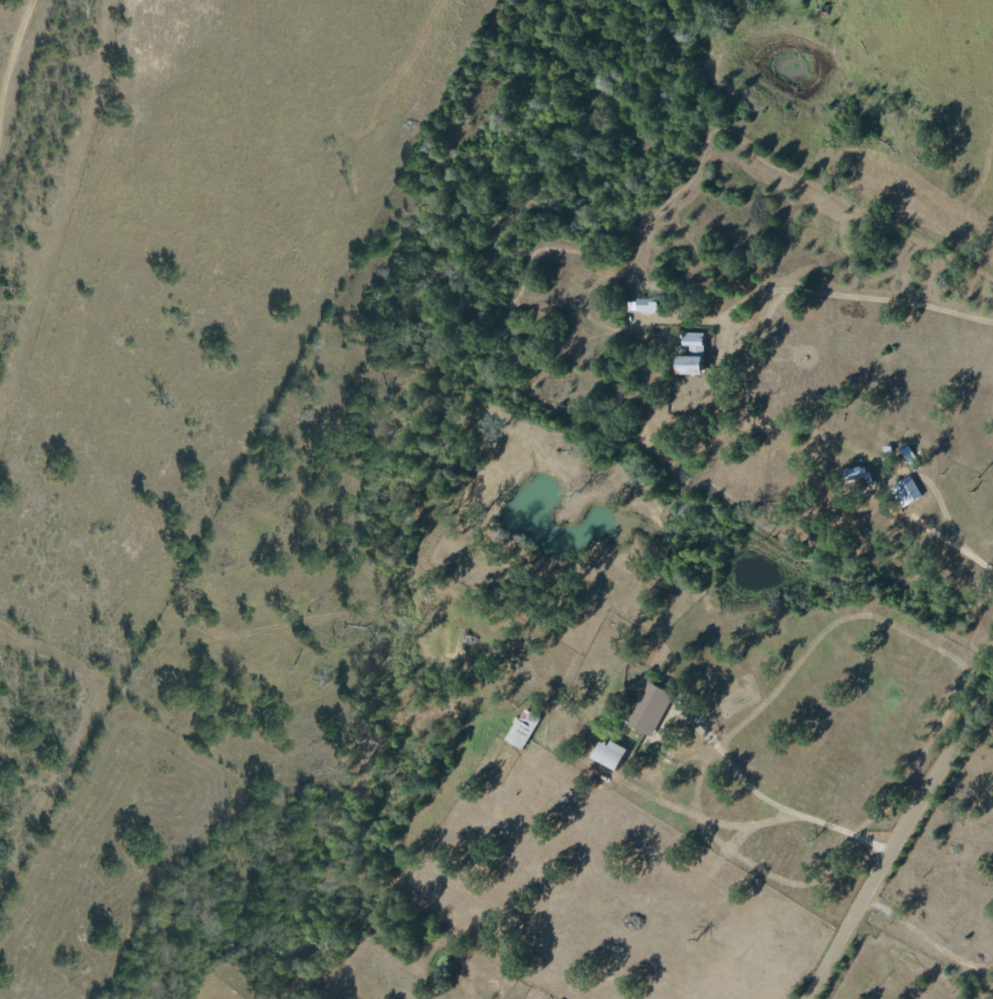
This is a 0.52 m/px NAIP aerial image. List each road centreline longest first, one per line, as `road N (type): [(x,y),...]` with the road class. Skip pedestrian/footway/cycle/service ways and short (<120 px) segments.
road 1 (tertiary): [(814,998),(902,857),(992,669)]

